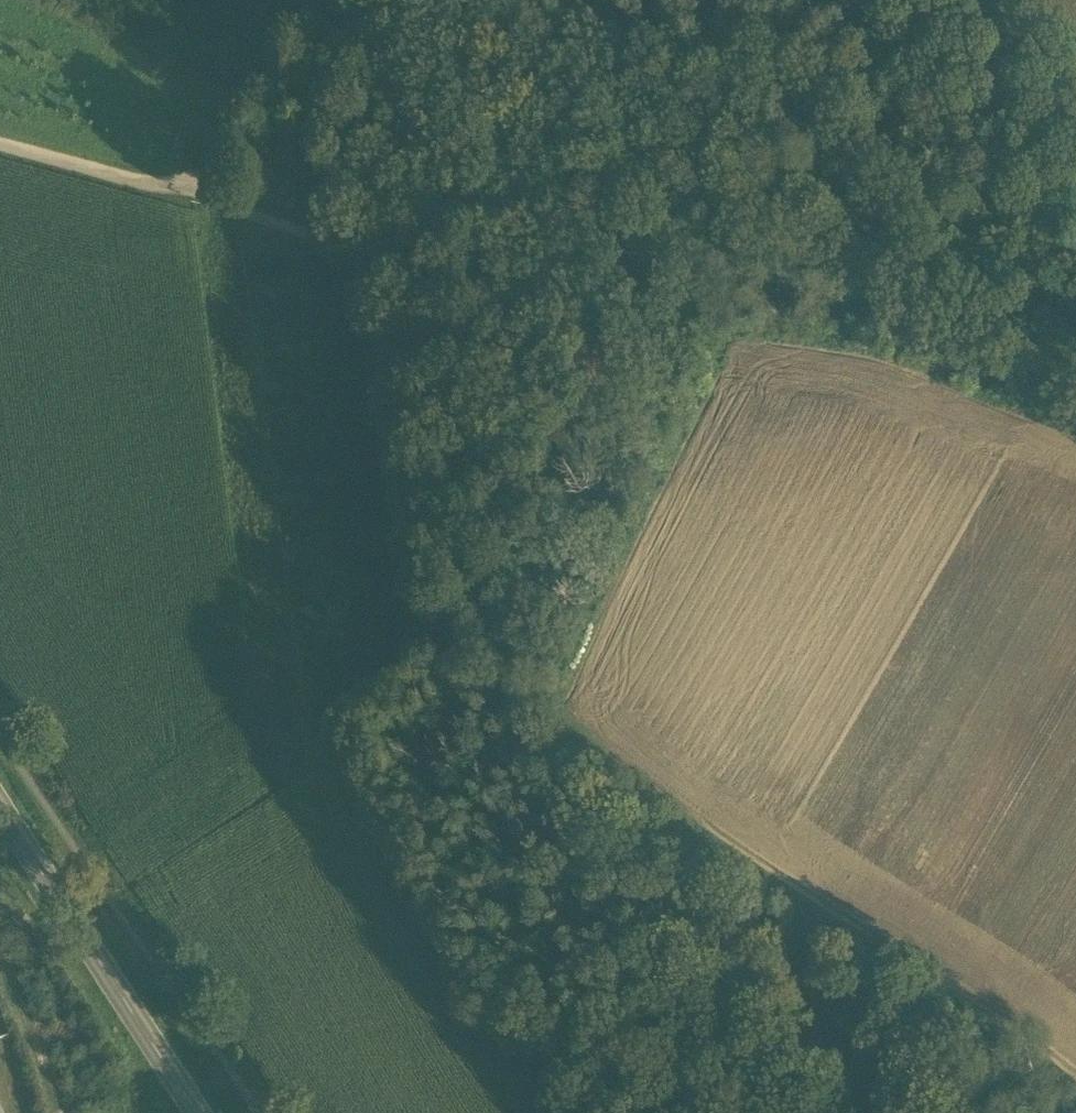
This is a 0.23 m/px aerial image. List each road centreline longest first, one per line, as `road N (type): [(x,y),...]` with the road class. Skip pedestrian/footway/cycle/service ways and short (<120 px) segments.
road 1 (track): [(1075,401),(900,316),(735,266),(548,245),(380,256),(198,199)]
road 2 (secondary): [(200,1112),(0,808)]
road 3 (track): [(198,199),(313,0)]
road 4 (track): [(198,199),(0,146)]

